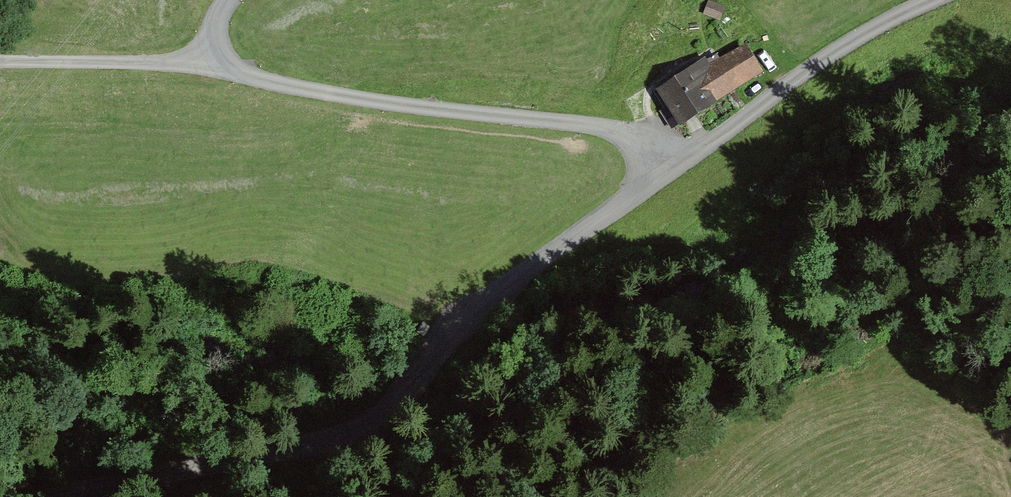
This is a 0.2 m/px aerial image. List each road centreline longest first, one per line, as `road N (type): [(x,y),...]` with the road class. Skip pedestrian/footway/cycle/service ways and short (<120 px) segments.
road 1 (unclassified): [(666,164),(487,310),(386,405),(341,427),(281,447),(196,457),(0,461)]
road 2 (unclassified): [(666,164),(623,134),(350,99),(203,66),(0,63)]
road 3 (unclassified): [(943,0),(666,164)]

